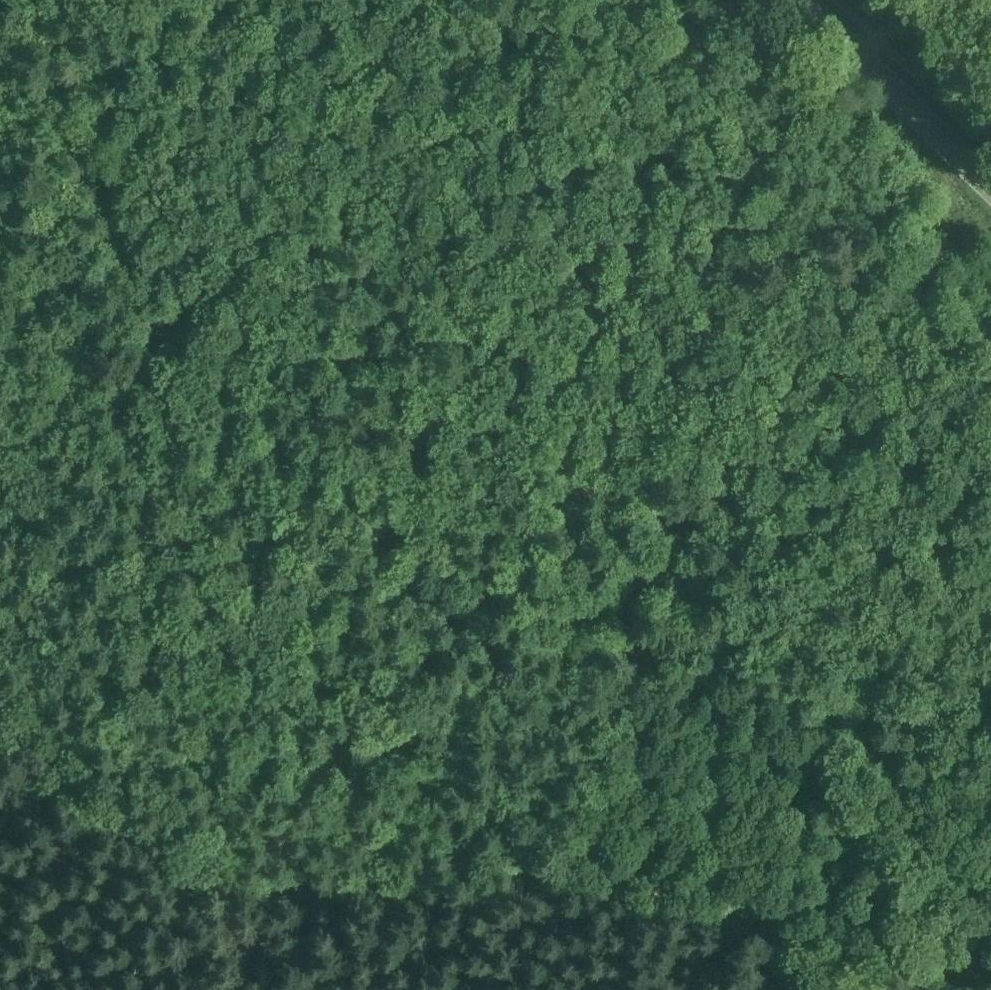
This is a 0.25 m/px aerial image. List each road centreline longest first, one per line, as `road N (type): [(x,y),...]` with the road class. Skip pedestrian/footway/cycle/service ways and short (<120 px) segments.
road 1 (track): [(596,0),(990,347)]
road 2 (unclassified): [(798,0),(990,188)]

